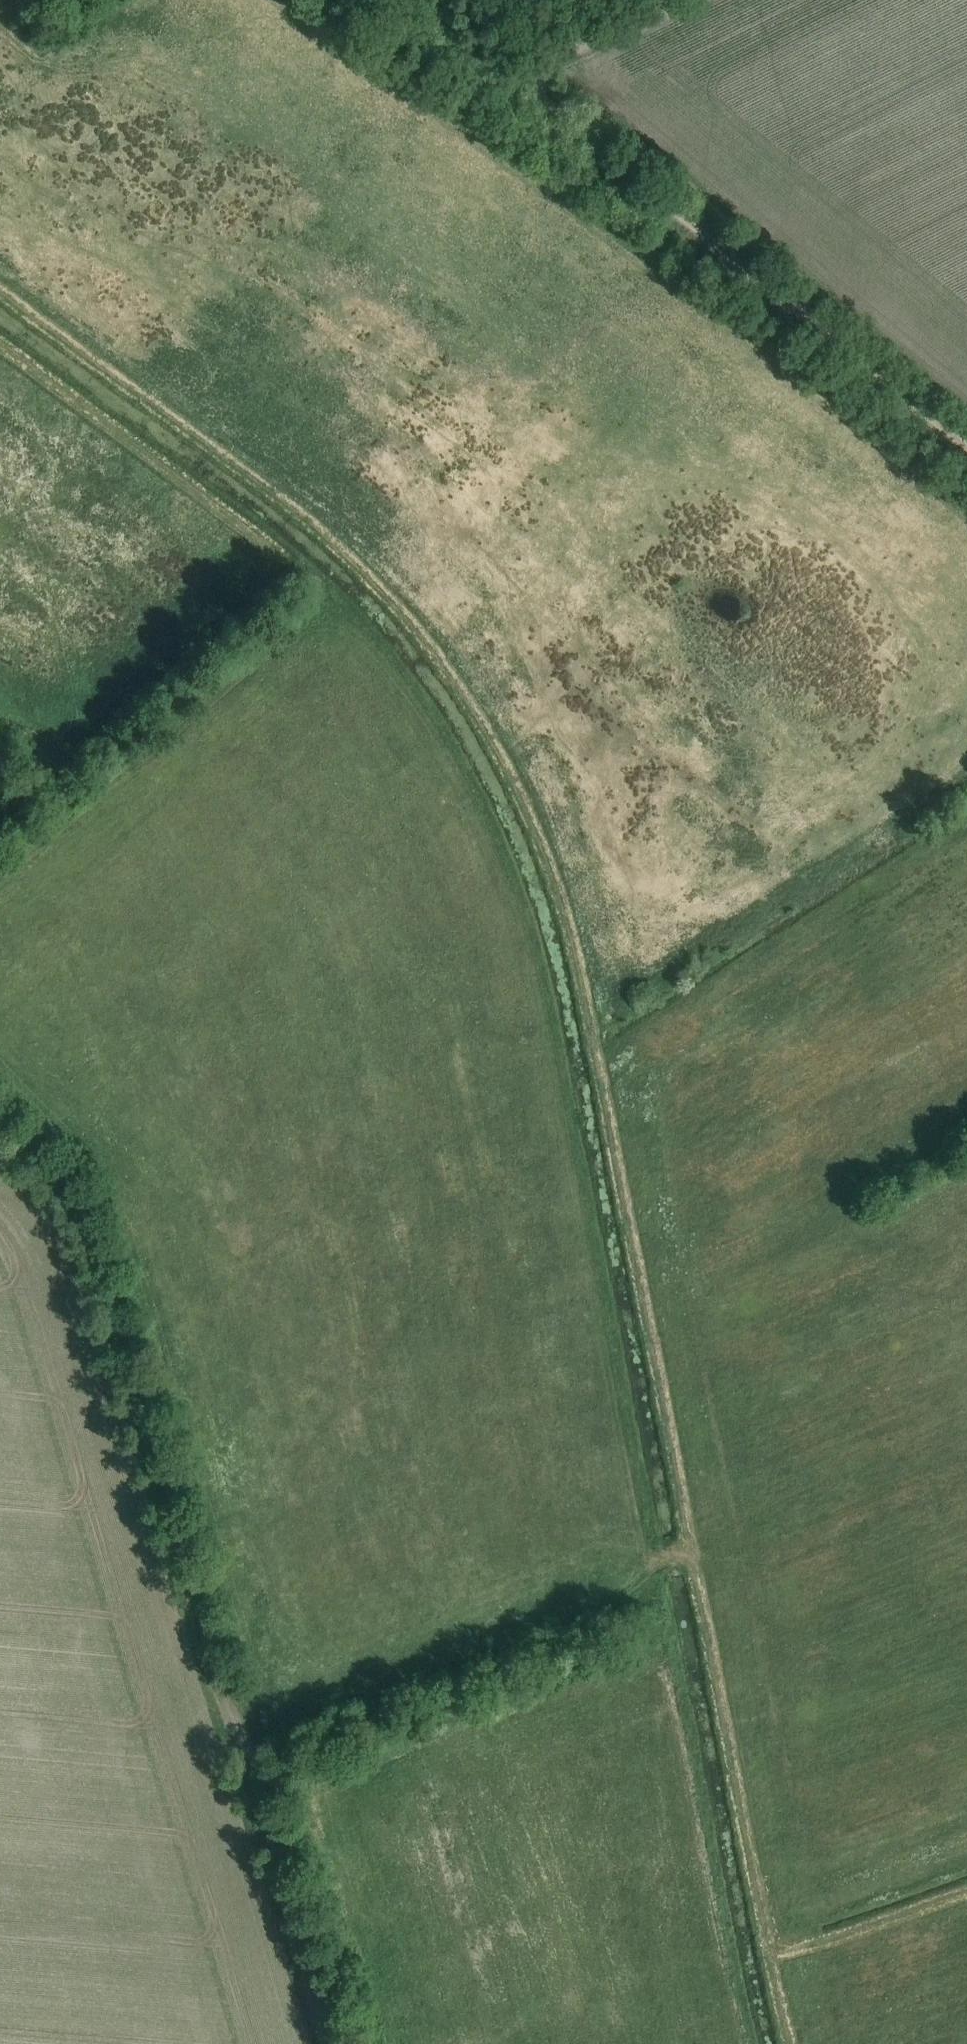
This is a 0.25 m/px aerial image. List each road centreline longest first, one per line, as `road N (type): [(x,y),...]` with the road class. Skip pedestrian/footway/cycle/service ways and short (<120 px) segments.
road 1 (track): [(0,291),(309,511),(466,683),(532,810),(586,1004),(798,2043)]
road 2 (track): [(328,2043),(76,1205),(0,1122)]
road 3 (track): [(523,86),(966,444)]
road 4 (track): [(688,0),(550,63),(523,86)]

